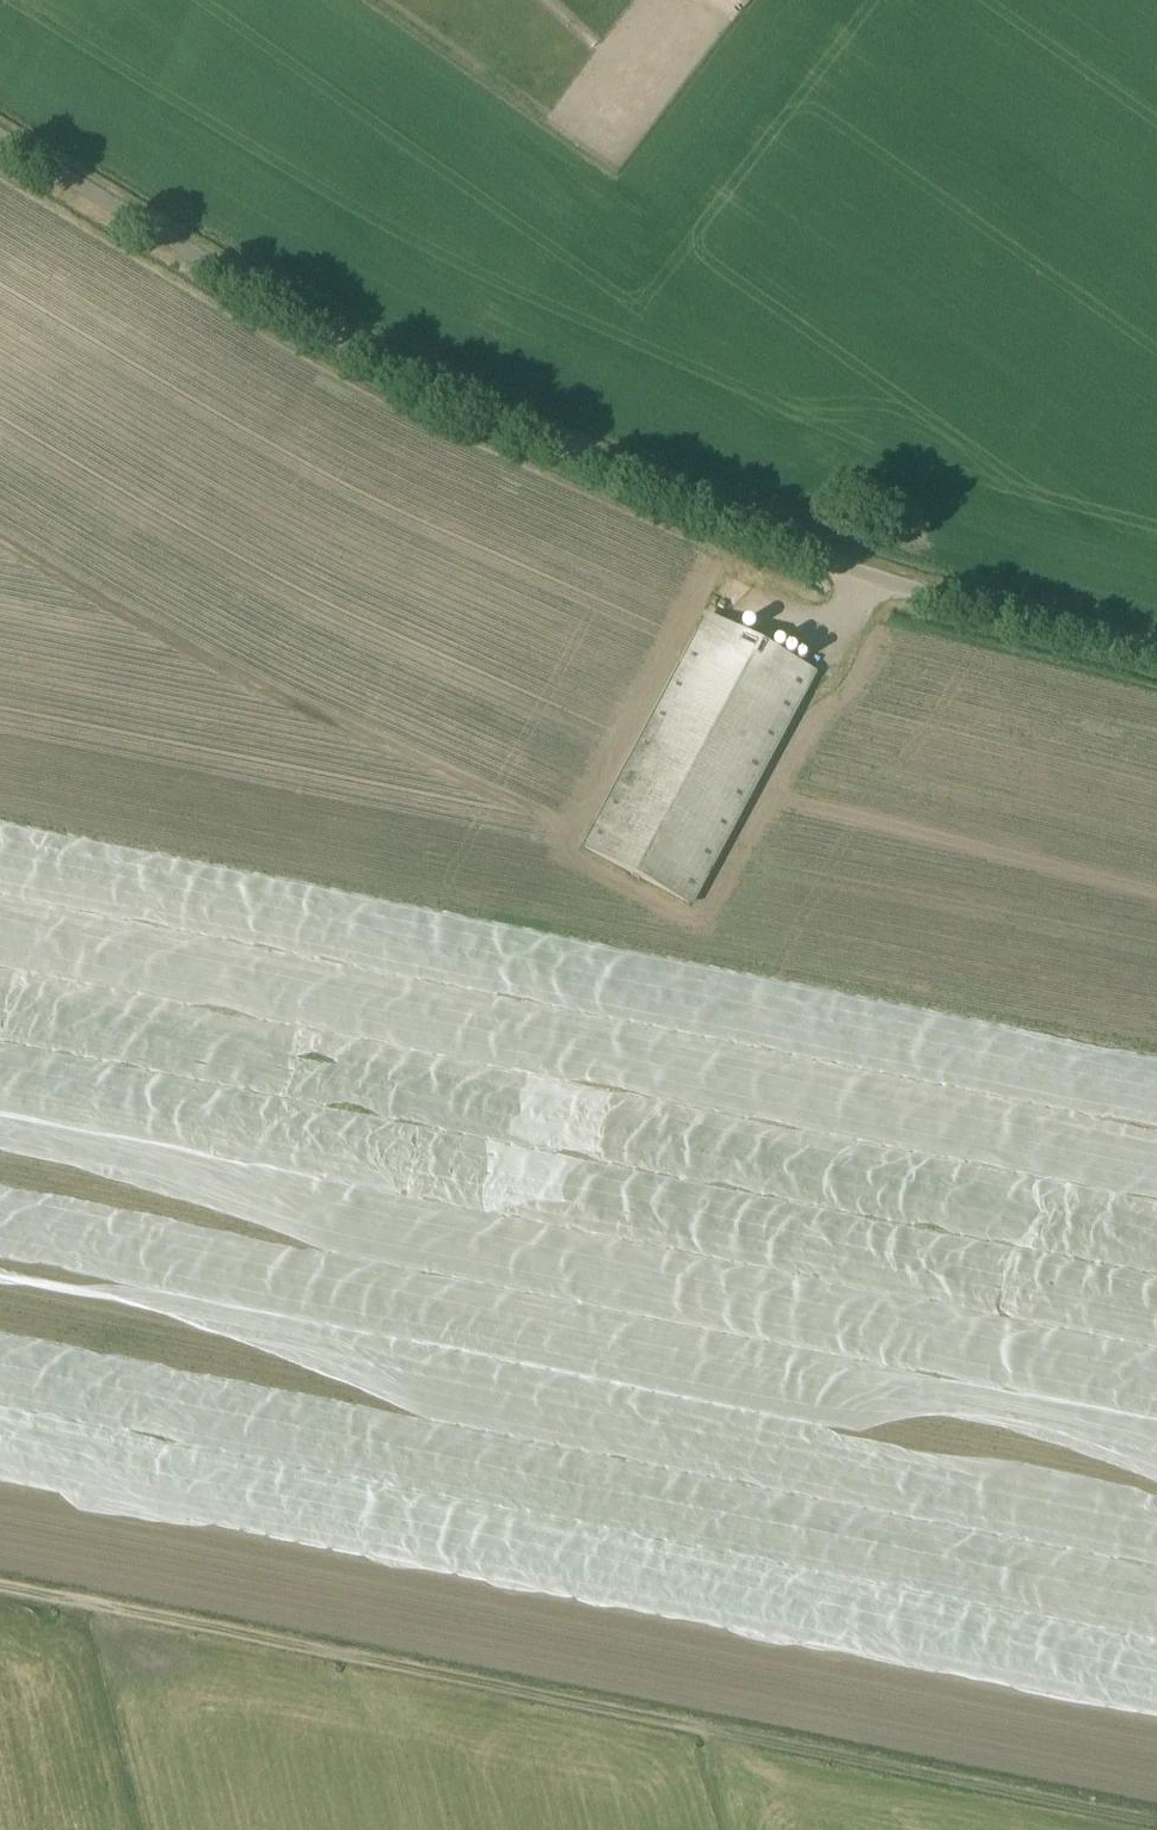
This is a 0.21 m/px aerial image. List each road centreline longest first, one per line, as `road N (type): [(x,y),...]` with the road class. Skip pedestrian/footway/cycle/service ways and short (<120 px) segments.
road 1 (unclassified): [(1156,652),(861,574),(433,387),(309,323),(0,134)]

